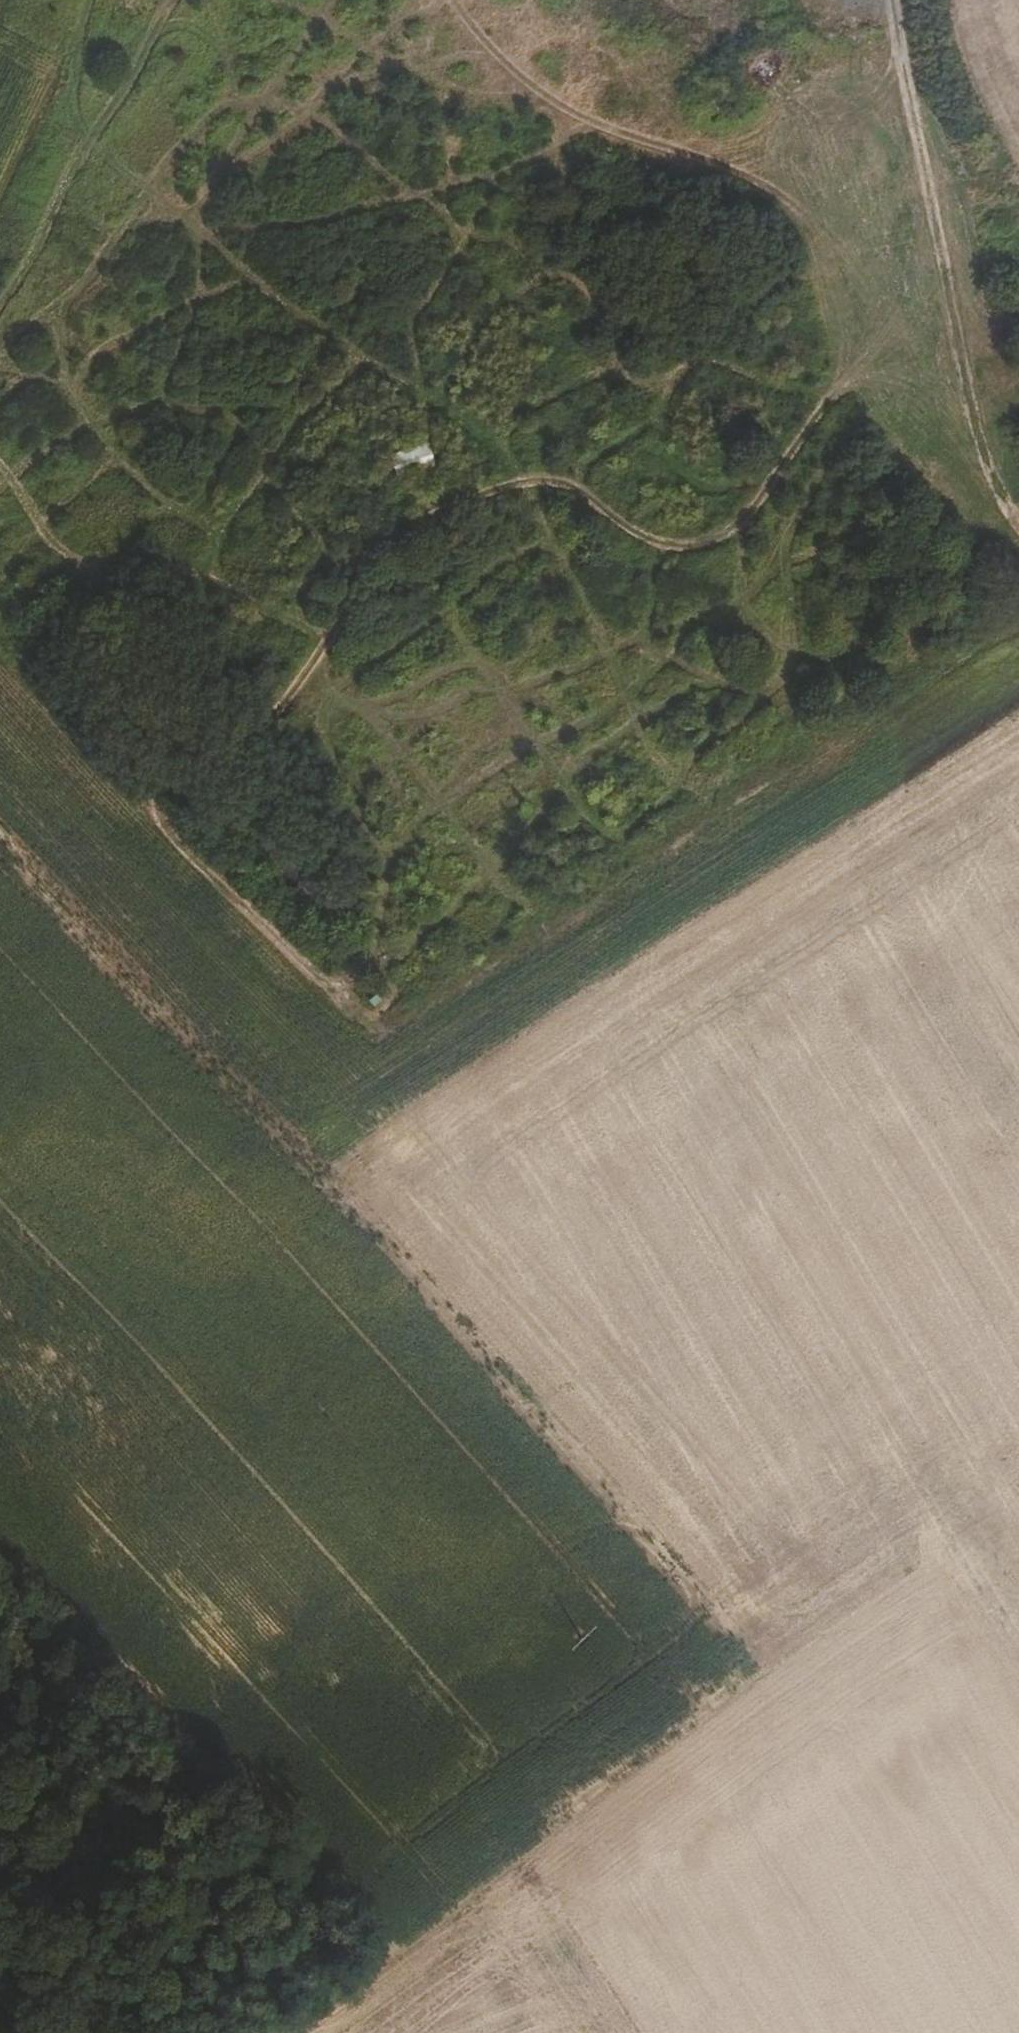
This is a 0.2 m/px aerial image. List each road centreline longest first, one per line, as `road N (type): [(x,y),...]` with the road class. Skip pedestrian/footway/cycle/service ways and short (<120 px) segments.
road 1 (track): [(936,210),(929,251),(909,290),(740,521),(675,550),(642,542),(566,484),(518,479),(369,559),(275,714)]
road 2 (track): [(891,0),(982,443),(1018,535)]

